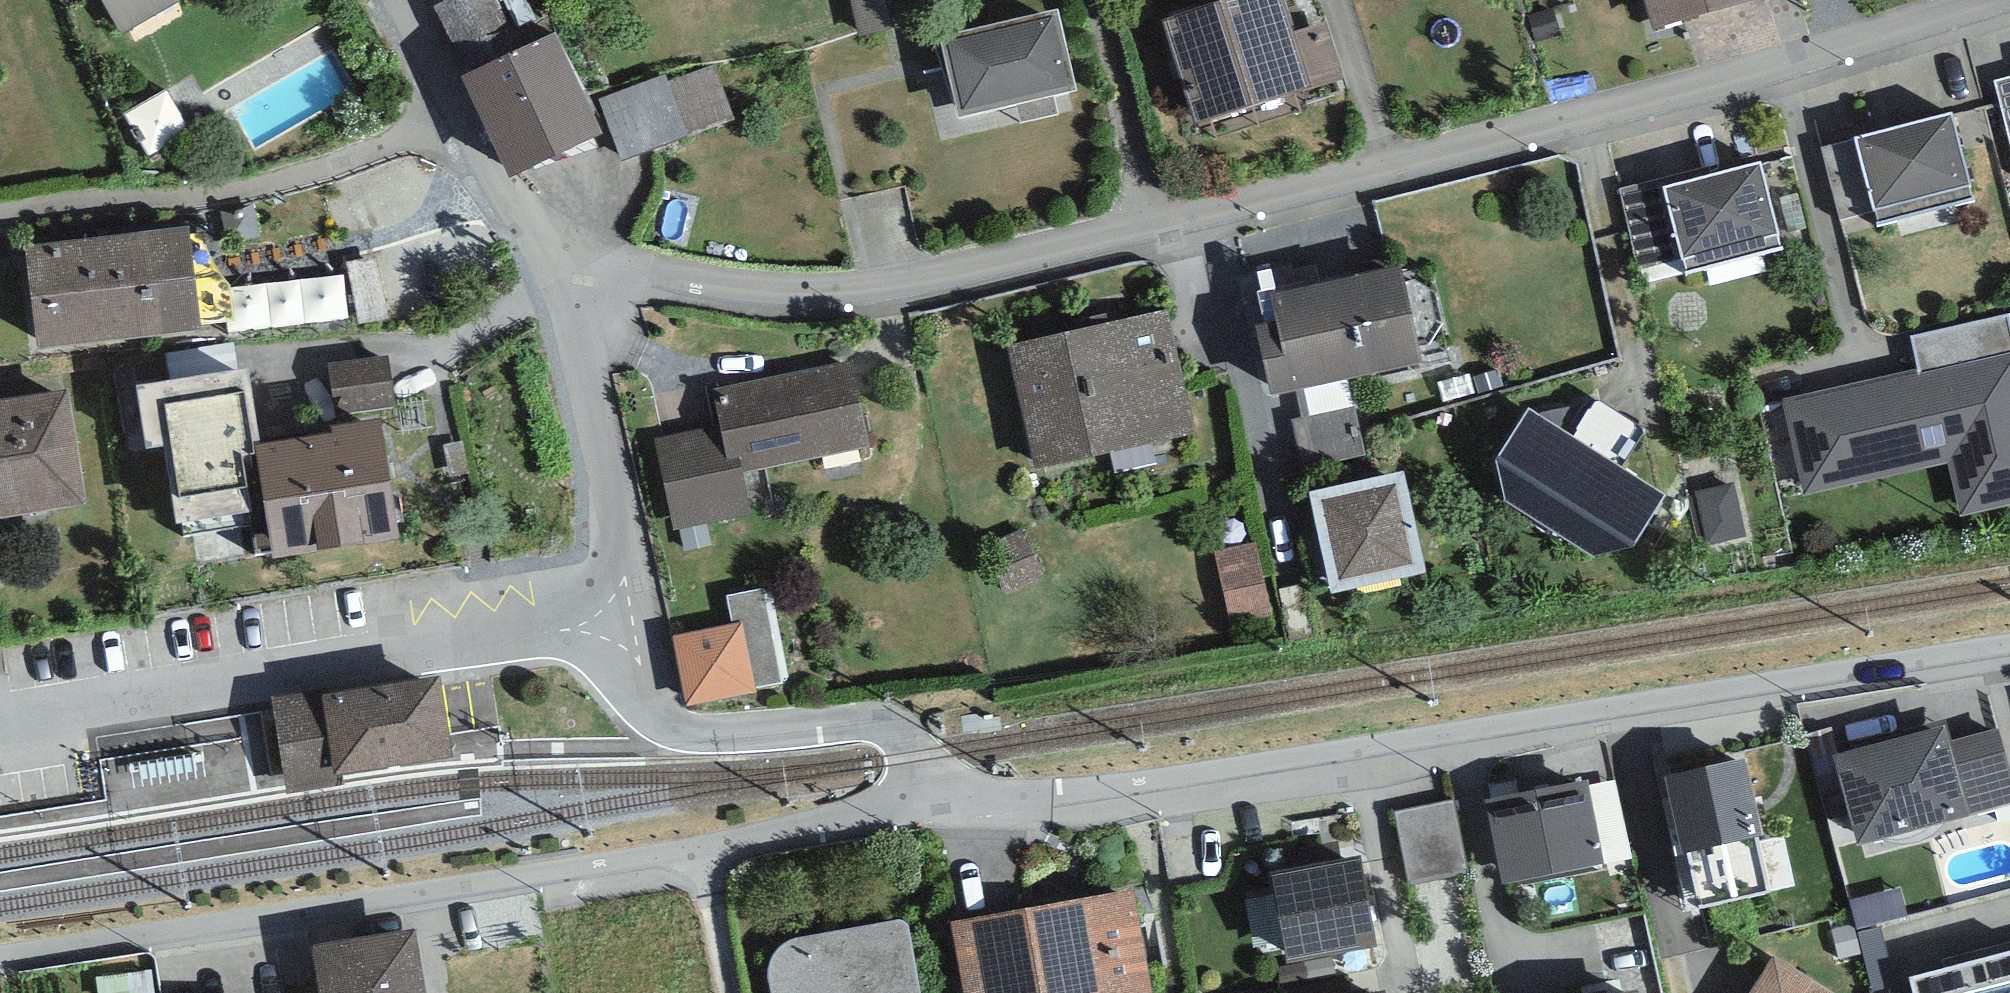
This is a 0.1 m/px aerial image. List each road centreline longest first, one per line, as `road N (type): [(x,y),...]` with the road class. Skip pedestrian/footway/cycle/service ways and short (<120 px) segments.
road 1 (residential): [(930,804),(1144,781),(2009,645)]
road 2 (residential): [(0,958),(434,893),(930,804)]
road 3 (residential): [(1999,0),(1819,58),(1165,230)]
road 4 (residential): [(1165,230),(903,292),(837,298),(690,284),(536,246)]
road 5 (residential): [(0,725),(632,617)]
road 6 (residential): [(632,617),(643,685),(659,716),(702,733),(886,725),(918,756),(930,804)]
road 7 (residential): [(536,246),(599,408),(632,617)]
road 8 (track): [(1627,705),(1694,992)]
road 9 (residential): [(407,0),(536,246)]
road 10 (residential): [(1084,0),(1165,230)]
road 11 (track): [(711,838),(737,992)]

